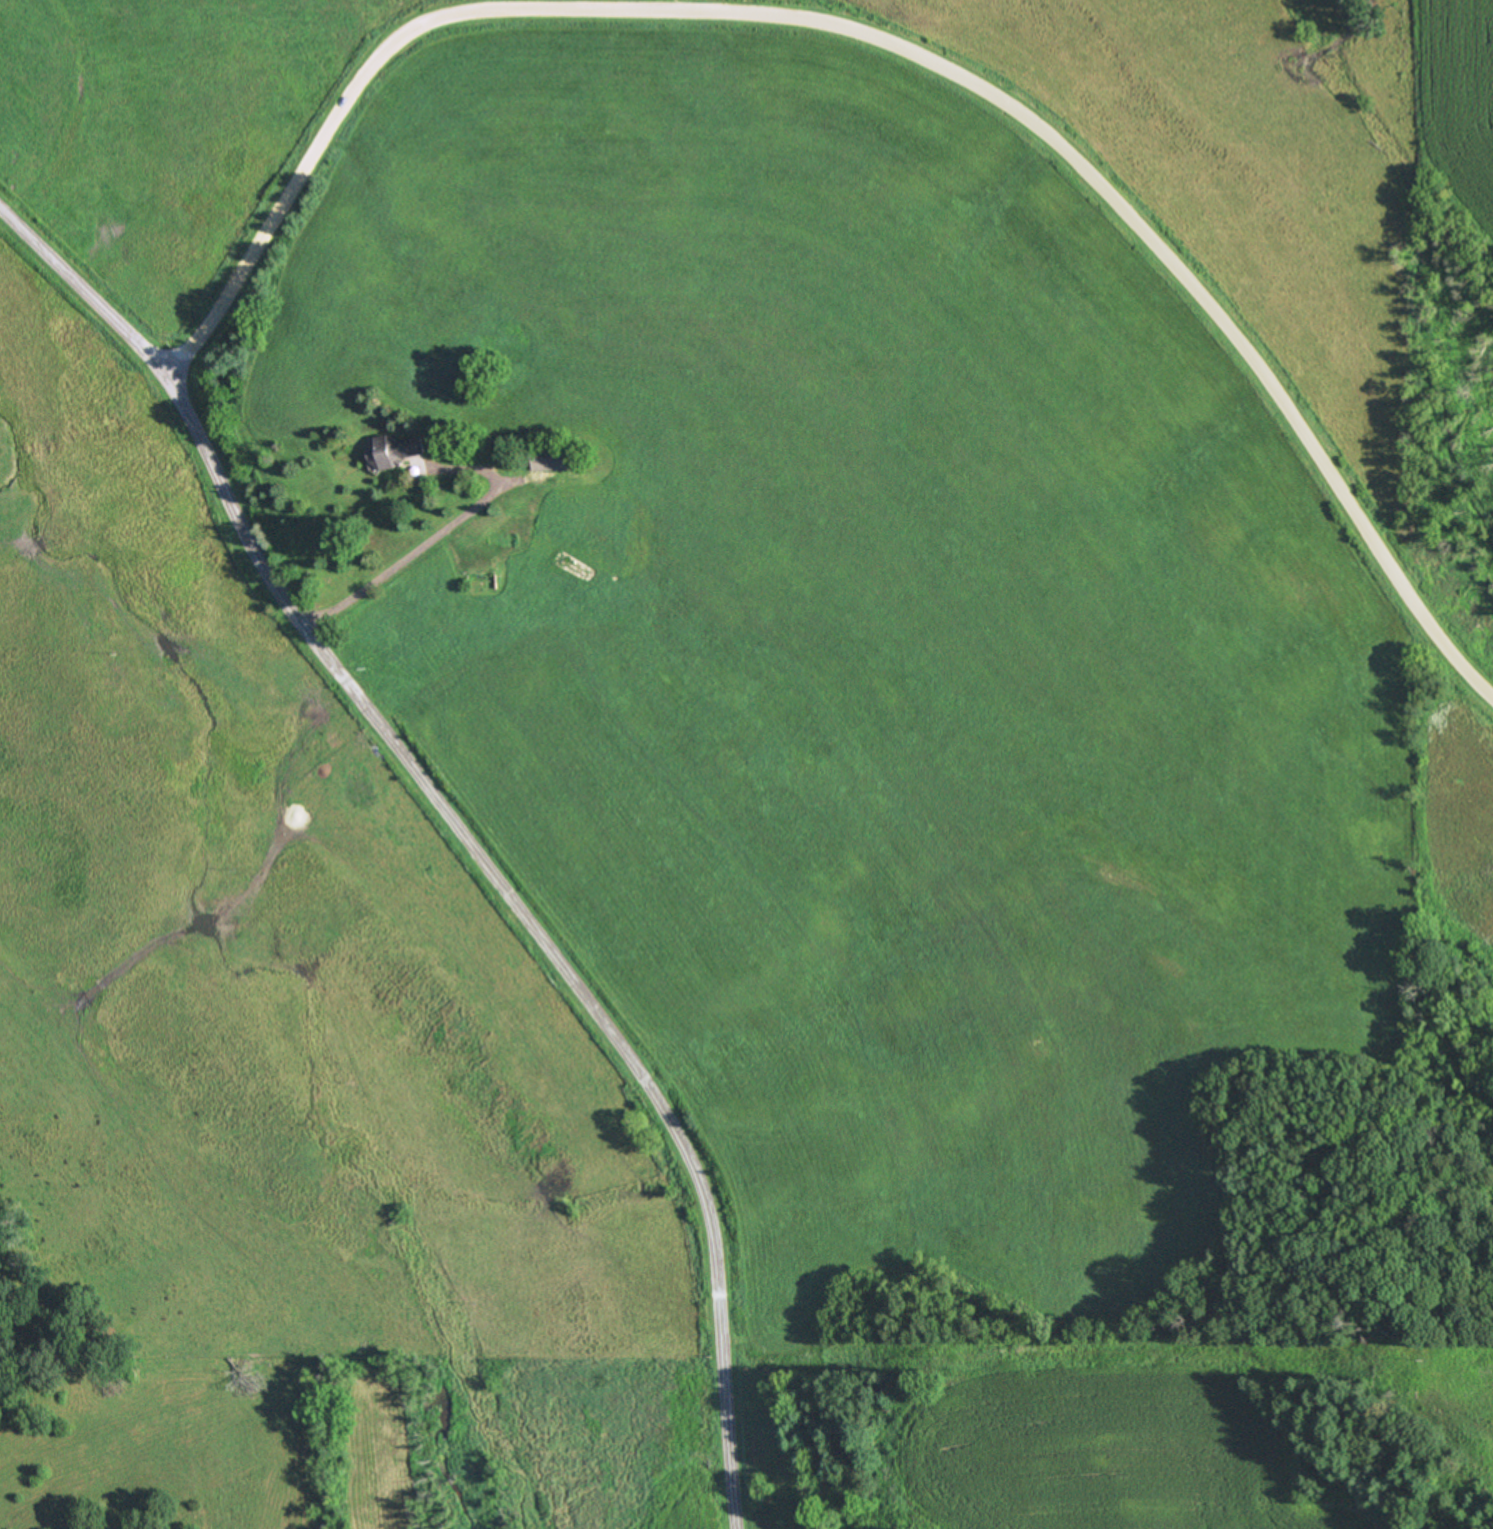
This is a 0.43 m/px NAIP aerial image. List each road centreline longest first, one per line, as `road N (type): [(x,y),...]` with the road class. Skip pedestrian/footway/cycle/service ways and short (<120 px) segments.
road 1 (residential): [(1492,701),(1459,671),(1415,611),(1205,300),(1080,167),(1021,113),(935,65),(820,17),(446,6),(388,37),(167,372)]
road 2 (residential): [(737,1528),(715,1252),(705,1204),(662,1109),(273,585),(167,372),(0,212)]

